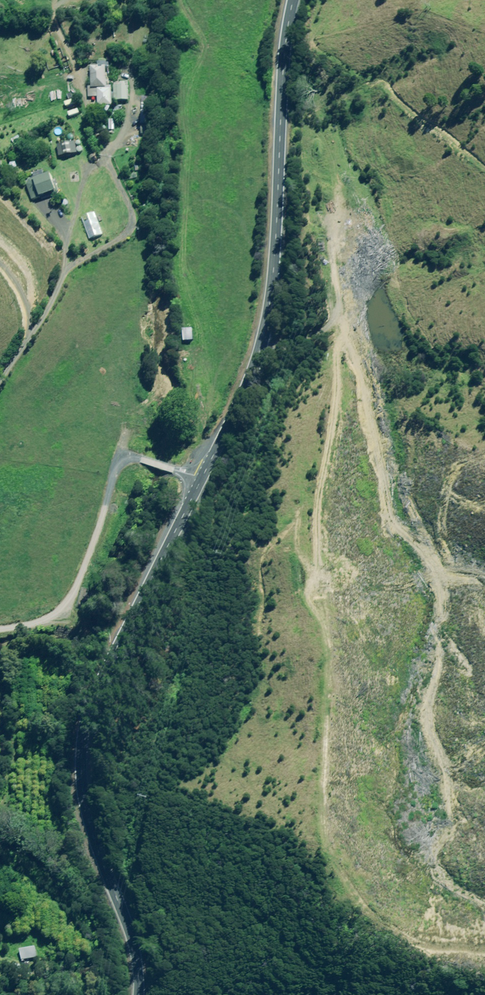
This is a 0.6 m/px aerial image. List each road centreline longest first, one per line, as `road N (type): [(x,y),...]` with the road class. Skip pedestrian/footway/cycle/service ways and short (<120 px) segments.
road 1 (primary): [(294,0),(273,287),(258,354),(124,635)]
road 2 (primary): [(124,635),(90,709),(81,771),(88,817),(132,933),(140,994)]
road 3 (residential): [(112,171),(134,214),(132,229),(64,274),(0,382)]
road 4 (residential): [(0,631),(69,617),(124,635)]

